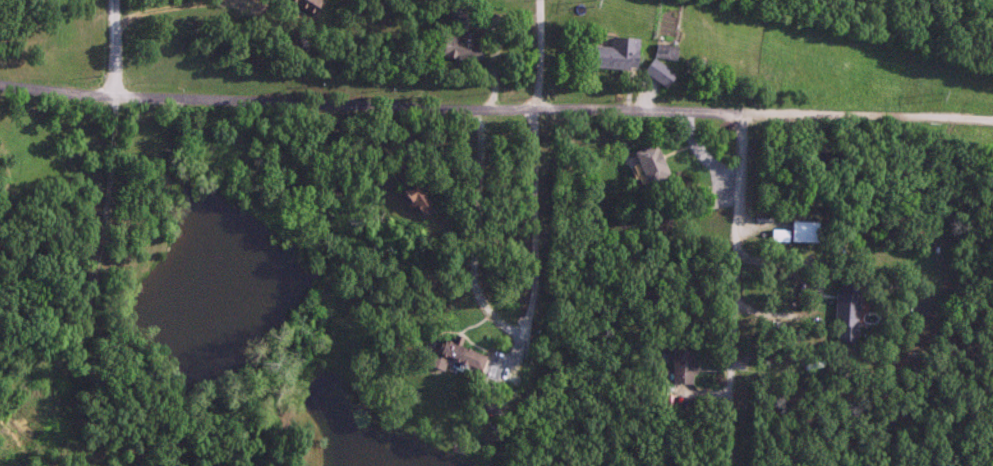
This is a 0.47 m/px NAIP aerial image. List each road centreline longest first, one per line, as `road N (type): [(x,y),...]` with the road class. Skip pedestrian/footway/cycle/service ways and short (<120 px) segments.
road 1 (residential): [(0,85),(116,96),(782,108),(992,122)]
road 2 (residential): [(102,348),(114,0)]

